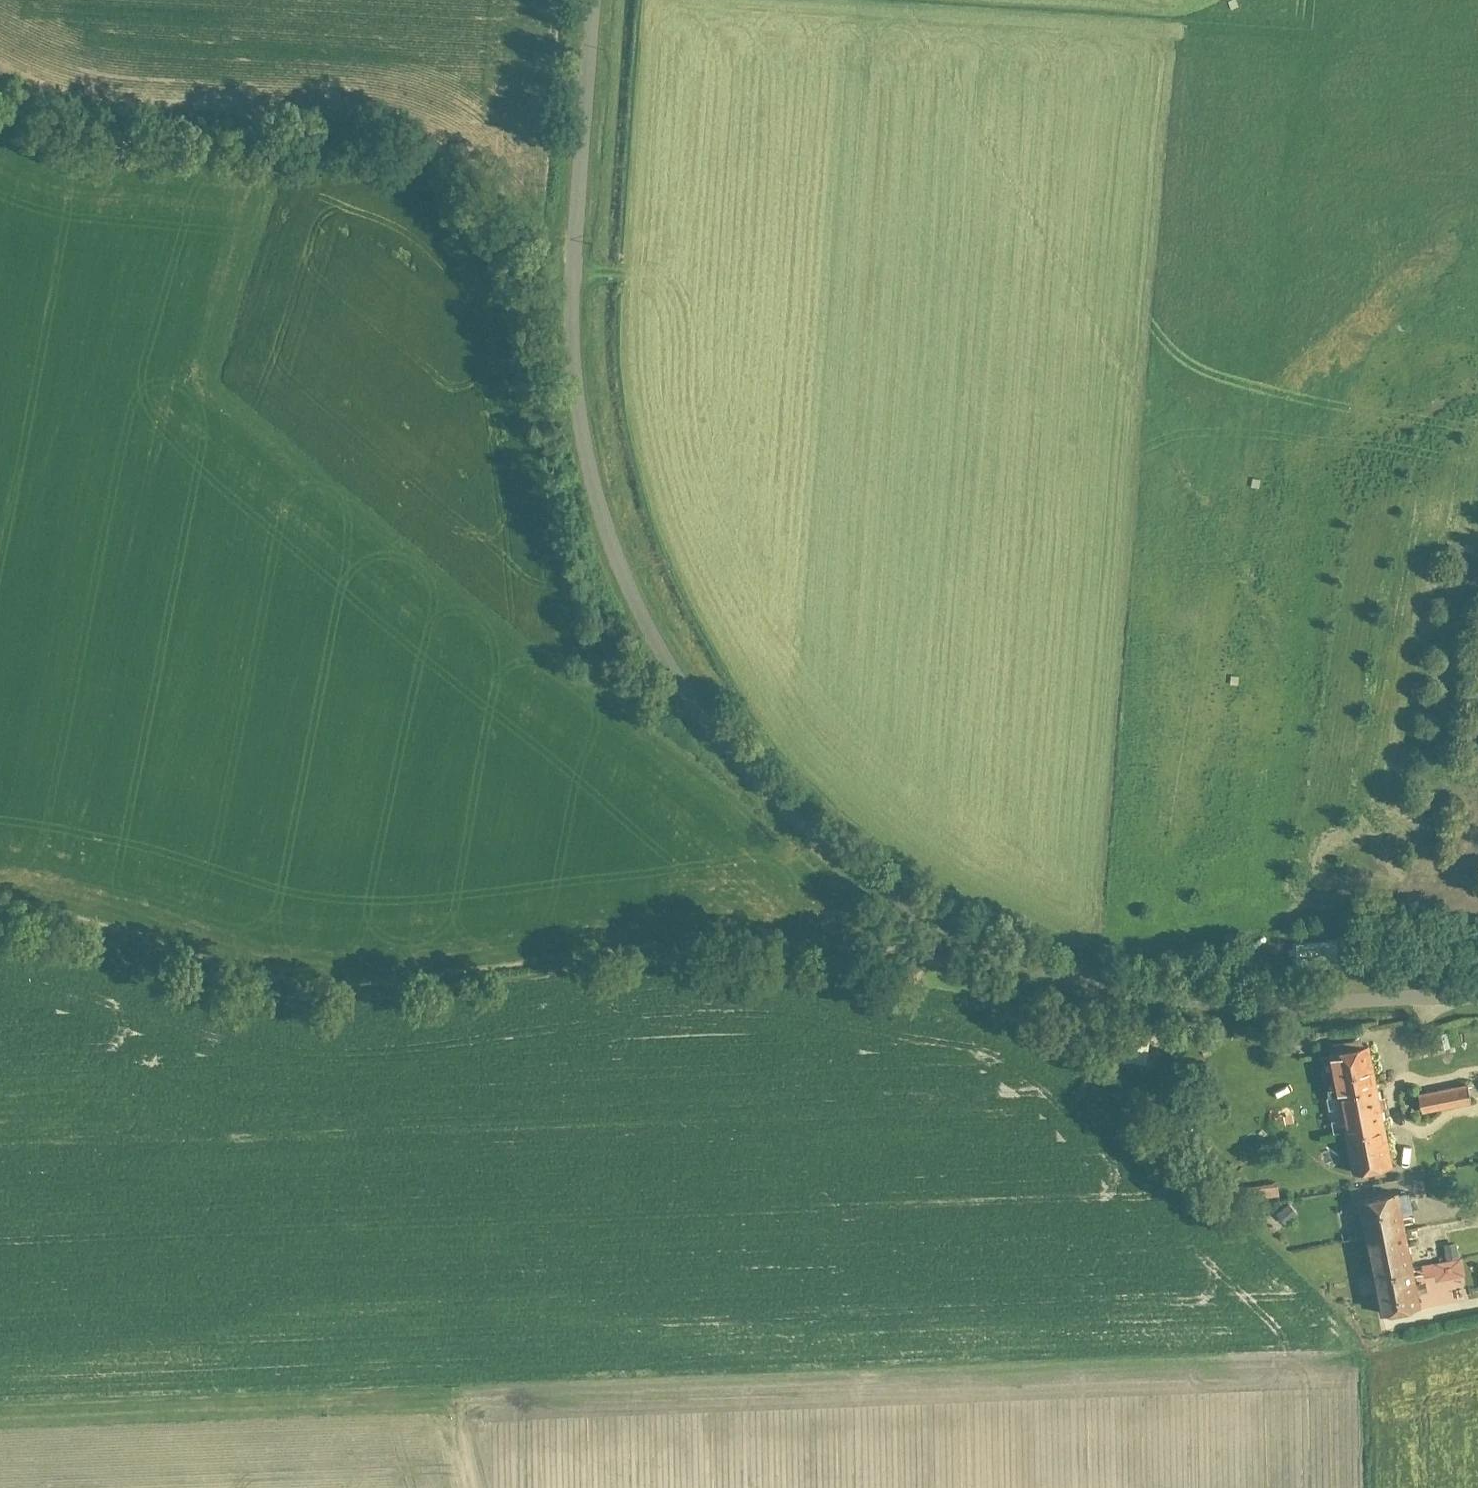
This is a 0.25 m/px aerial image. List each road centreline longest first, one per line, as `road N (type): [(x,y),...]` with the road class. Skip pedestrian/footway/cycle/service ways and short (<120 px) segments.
road 1 (residential): [(1477,1000),(1260,1009),(1135,999),(972,943),(877,885),(753,790),(610,581),(571,333),(592,0)]

